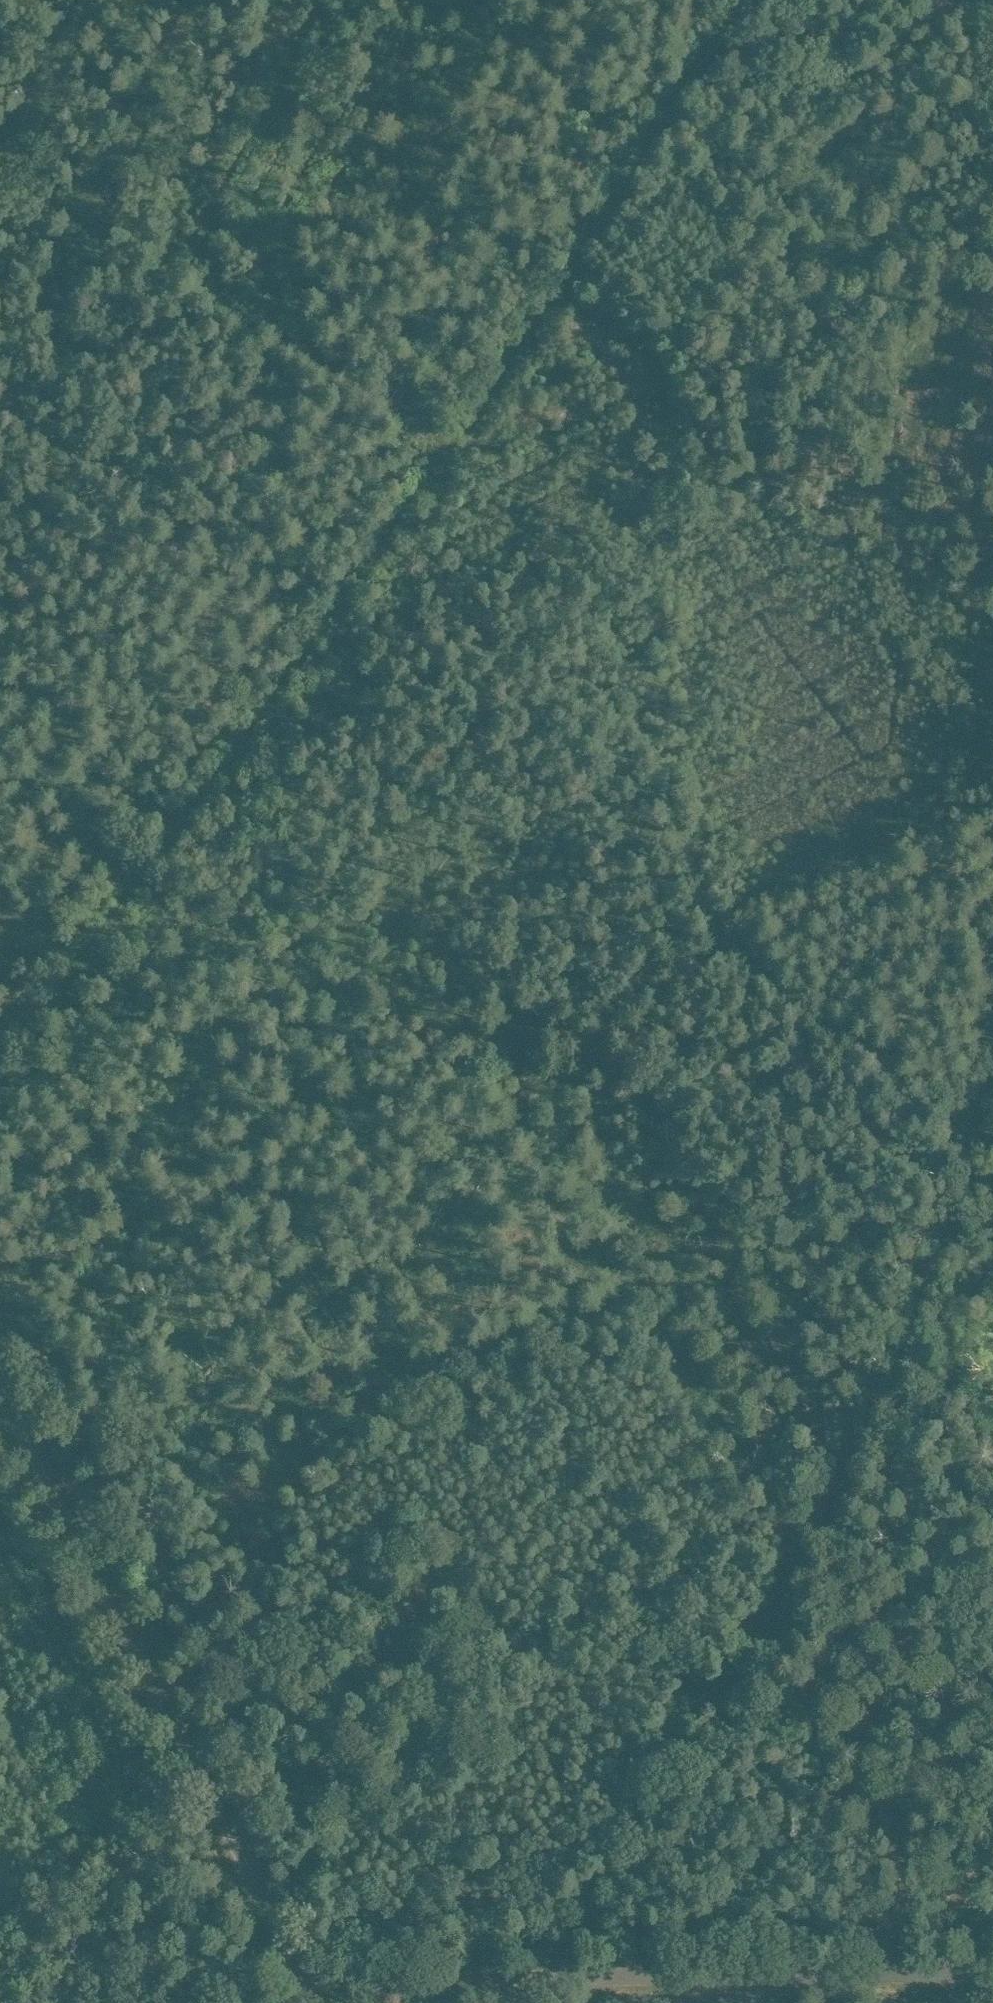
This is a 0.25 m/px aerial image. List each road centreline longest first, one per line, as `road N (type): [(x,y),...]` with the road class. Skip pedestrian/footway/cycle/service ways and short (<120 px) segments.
road 1 (unclassified): [(301,1982),(0,1394)]

